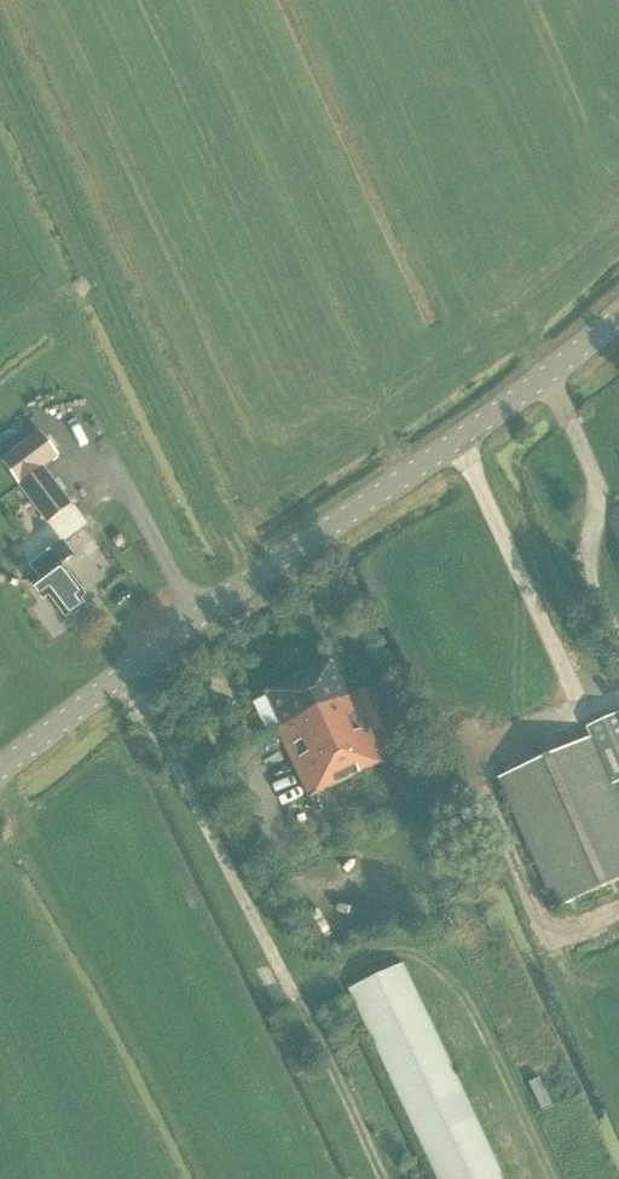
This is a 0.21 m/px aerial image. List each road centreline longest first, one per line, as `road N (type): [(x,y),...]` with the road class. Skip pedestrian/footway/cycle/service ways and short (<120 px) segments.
road 1 (tertiary): [(0,770),(231,598),(498,414),(618,313)]

